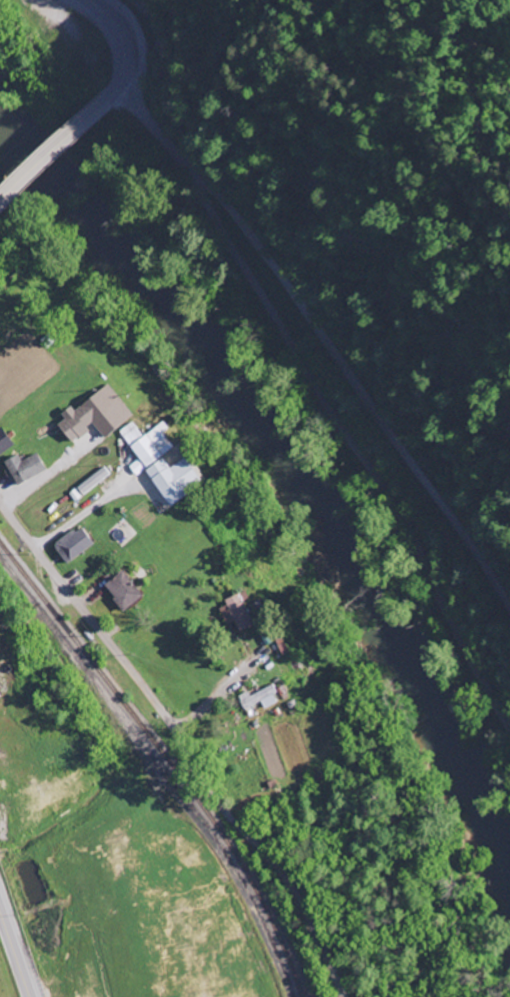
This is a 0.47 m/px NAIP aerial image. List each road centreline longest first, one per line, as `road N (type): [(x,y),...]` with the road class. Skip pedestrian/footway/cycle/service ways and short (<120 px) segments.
road 1 (residential): [(509,731),(384,490),(214,226),(193,180),(117,88)]
road 2 (residential): [(0,506),(180,744)]
road 3 (secondary): [(0,203),(107,101)]

